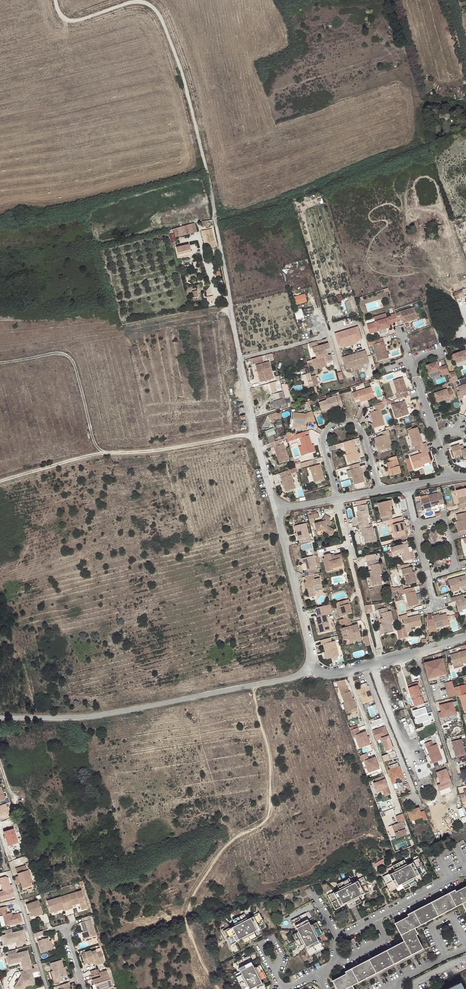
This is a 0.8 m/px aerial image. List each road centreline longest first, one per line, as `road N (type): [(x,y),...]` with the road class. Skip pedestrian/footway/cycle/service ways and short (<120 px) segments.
road 1 (track): [(56,0),(67,20),(132,2),(158,14),(187,92),(216,216)]
road 2 (unclassified): [(0,718),(87,718),(300,674),(309,666)]
road 3 (track): [(261,438),(108,452),(0,481)]
road 4 (unclassified): [(279,508),(231,299)]
road 5 (track): [(108,452),(92,437),(68,355),(0,364)]
road 6 (residential): [(380,492),(361,430),(344,421),(324,441),(339,499)]
road 7 (unclassified): [(333,499),(377,664)]
road 8 (unclassified): [(309,666),(279,508)]
road 9 (residential): [(363,667),(420,805)]
road 10 (residential): [(348,671),(400,809)]
road 11 (residential): [(416,653),(460,791)]
road 12 (residential): [(338,940),(465,872)]

